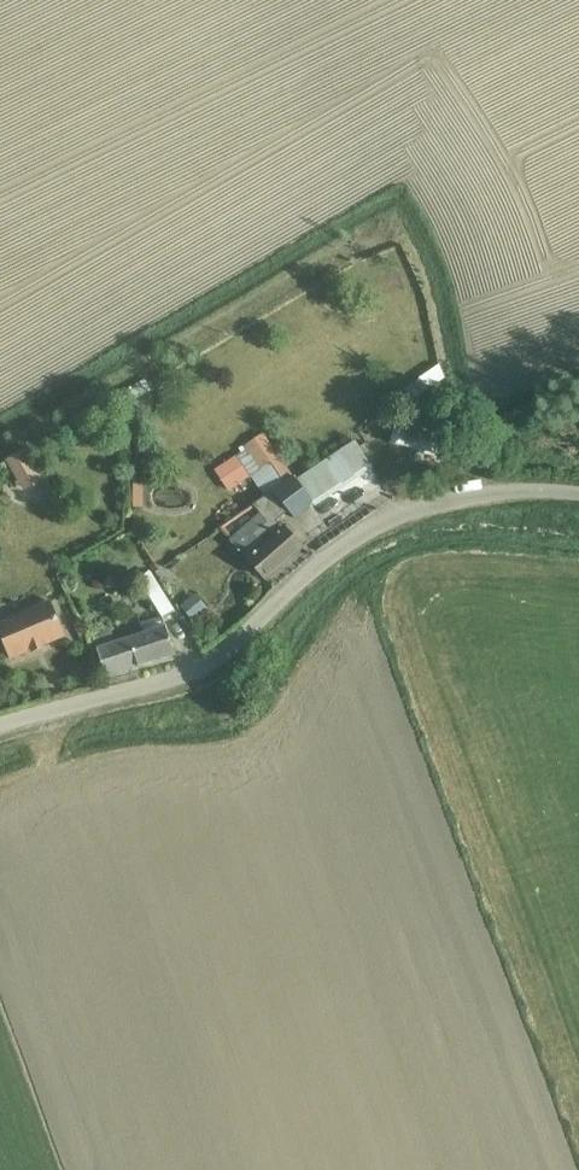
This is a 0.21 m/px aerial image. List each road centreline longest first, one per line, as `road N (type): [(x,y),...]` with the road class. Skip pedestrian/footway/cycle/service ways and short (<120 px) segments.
road 1 (unclassified): [(0,725),(203,666),(382,523),(485,494),(578,494)]

